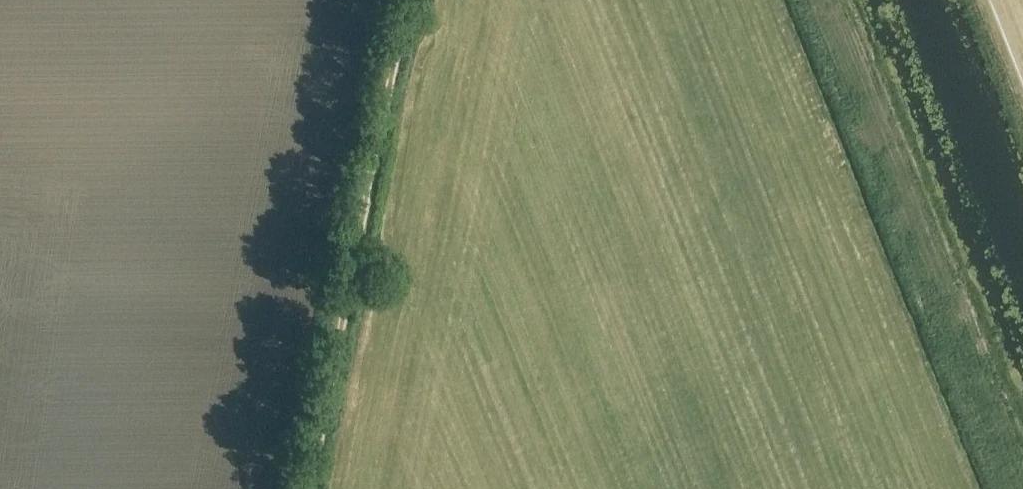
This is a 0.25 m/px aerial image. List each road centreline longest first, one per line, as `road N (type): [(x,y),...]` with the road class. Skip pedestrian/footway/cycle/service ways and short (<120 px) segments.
road 1 (track): [(309,488),(408,0)]

